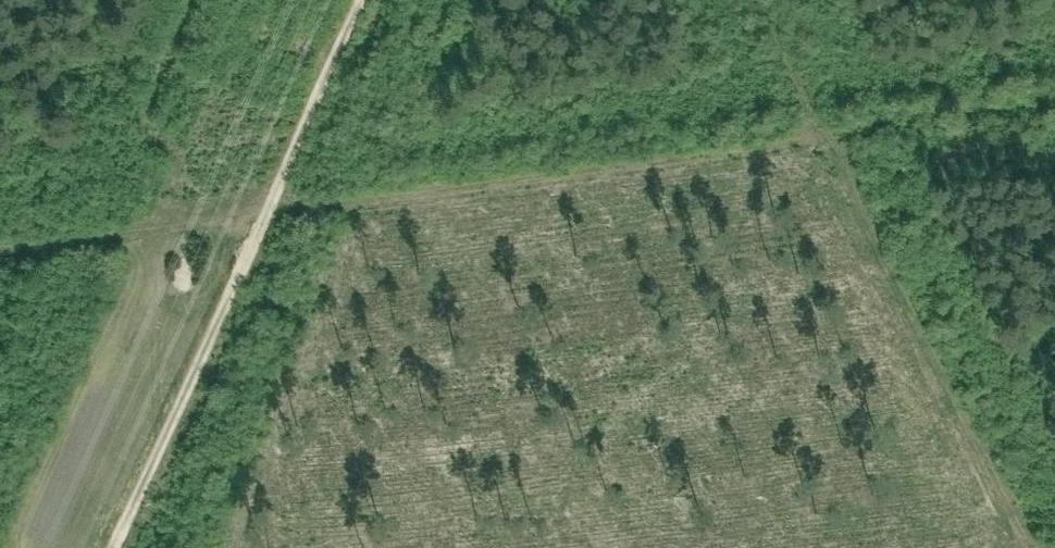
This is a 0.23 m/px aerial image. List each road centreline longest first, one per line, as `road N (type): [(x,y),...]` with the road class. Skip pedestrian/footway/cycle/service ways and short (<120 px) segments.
road 1 (track): [(359,0),(113,547)]

